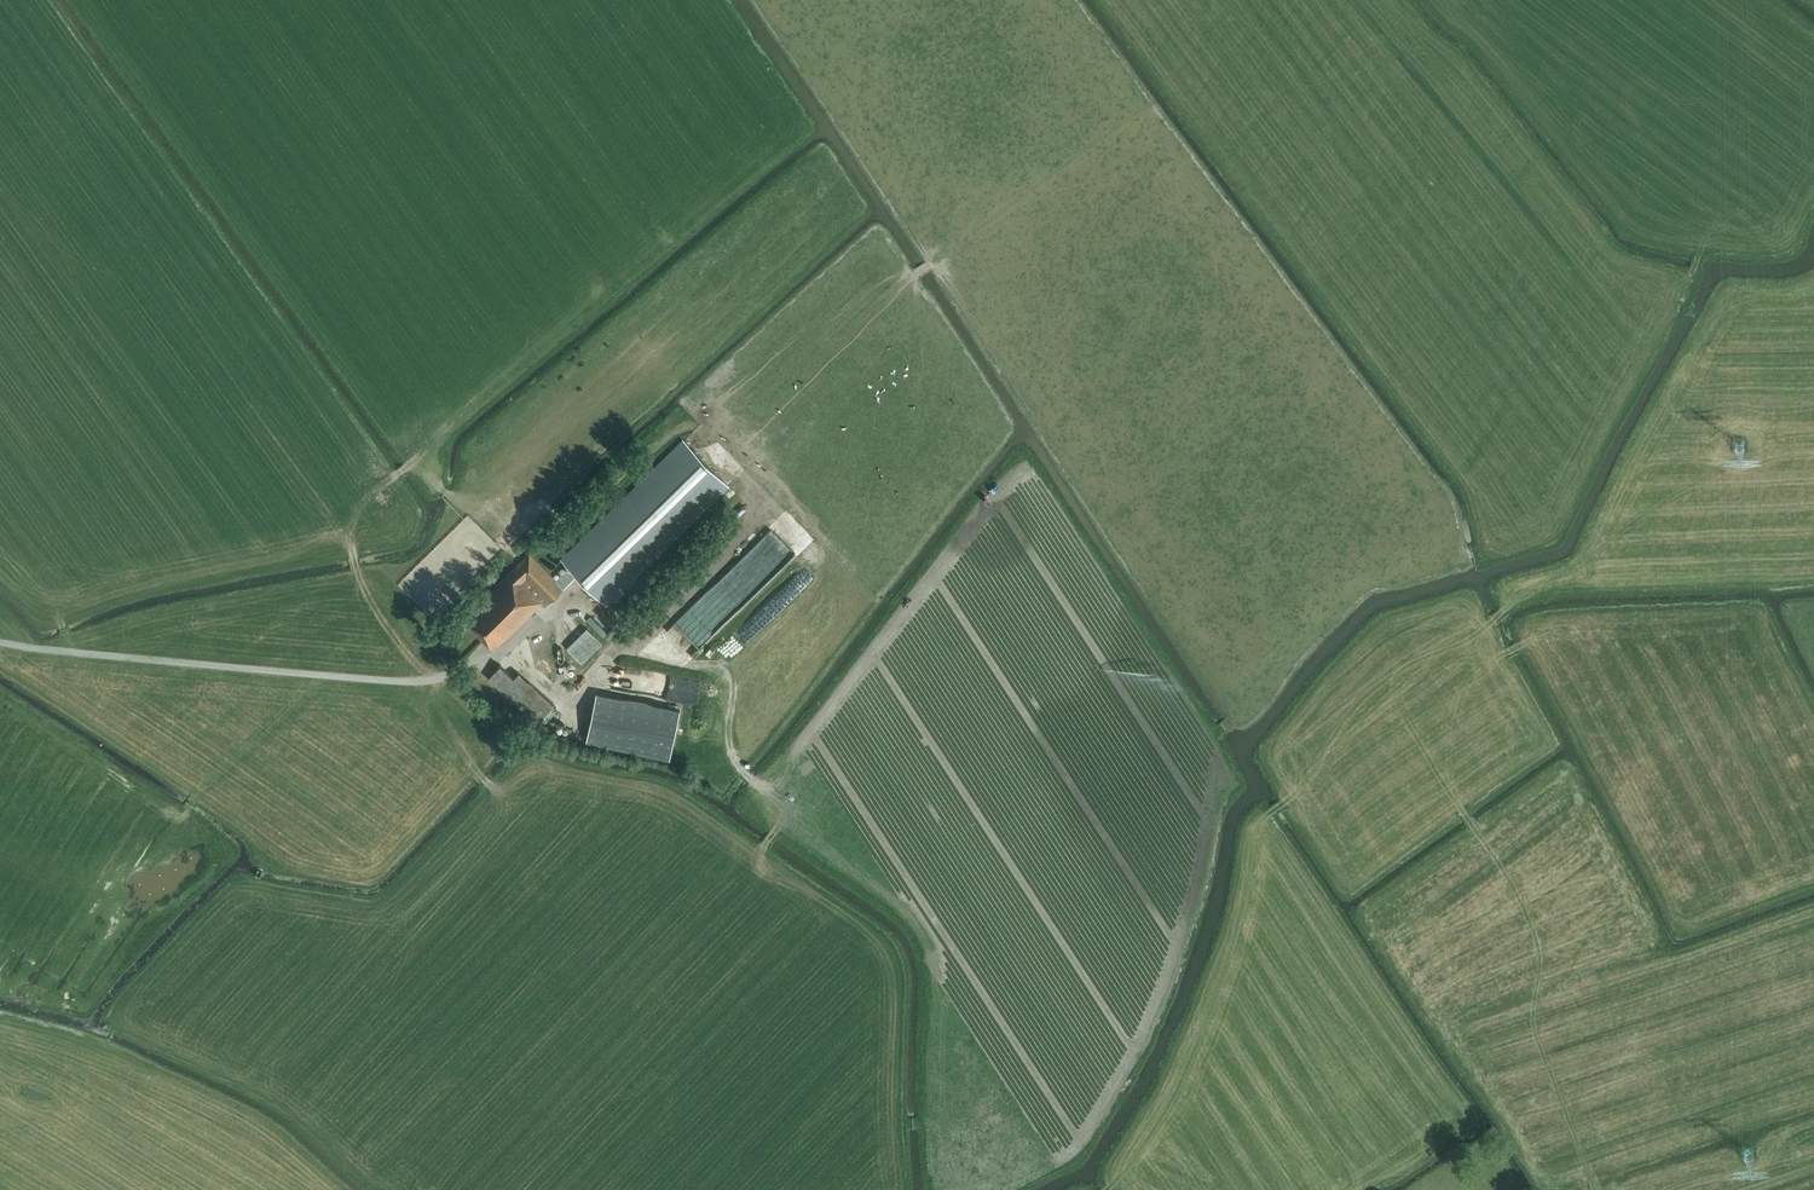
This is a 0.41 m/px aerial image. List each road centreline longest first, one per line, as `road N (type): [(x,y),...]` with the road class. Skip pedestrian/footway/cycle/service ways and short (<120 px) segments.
road 1 (unclassified): [(449,675),(411,682),(0,644)]
road 2 (track): [(1581,0),(1813,161)]

